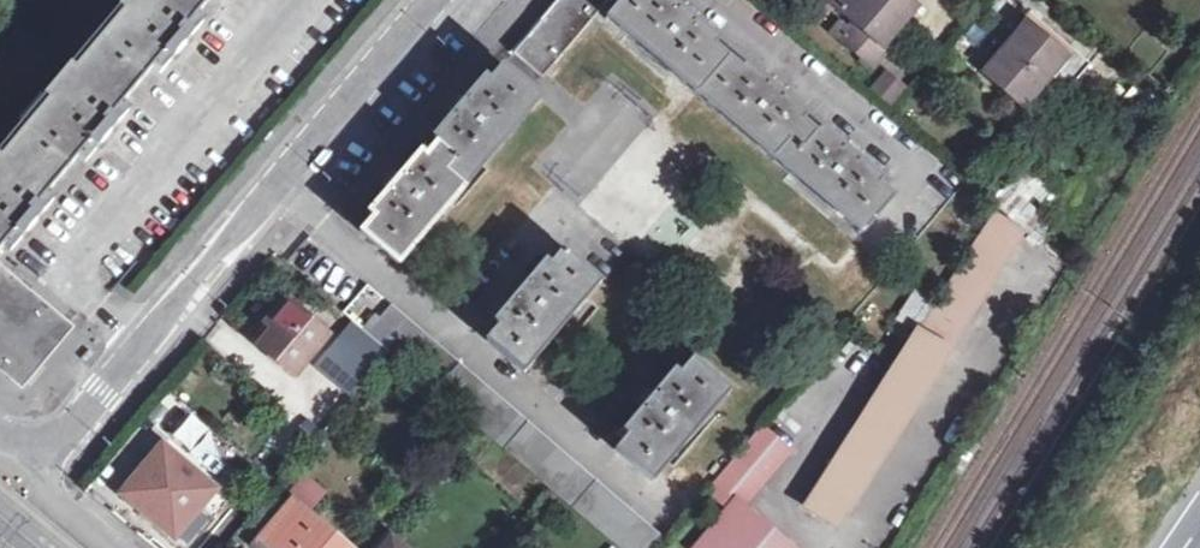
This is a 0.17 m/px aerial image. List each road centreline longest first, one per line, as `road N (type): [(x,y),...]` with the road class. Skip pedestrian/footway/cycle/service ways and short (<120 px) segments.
road 1 (residential): [(304,0),(60,282),(138,340)]
road 2 (residential): [(421,0),(138,340)]
road 3 (residential): [(844,547),(1030,253)]
road 4 (residential): [(825,547),(772,504),(805,476),(854,370)]
road 5 (residential): [(138,340),(26,468)]
road 6 (residential): [(26,468),(120,547)]

